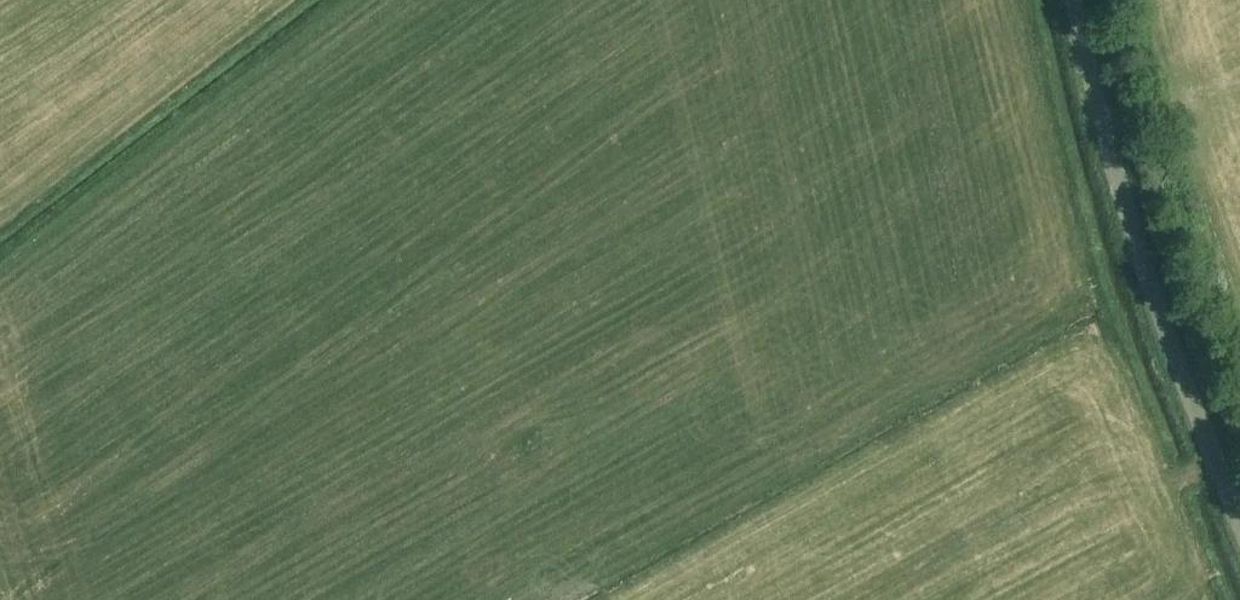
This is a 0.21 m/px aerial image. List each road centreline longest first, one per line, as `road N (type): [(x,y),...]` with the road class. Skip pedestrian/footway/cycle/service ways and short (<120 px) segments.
road 1 (unclassified): [(1239,524),(1151,292),(1073,0)]

